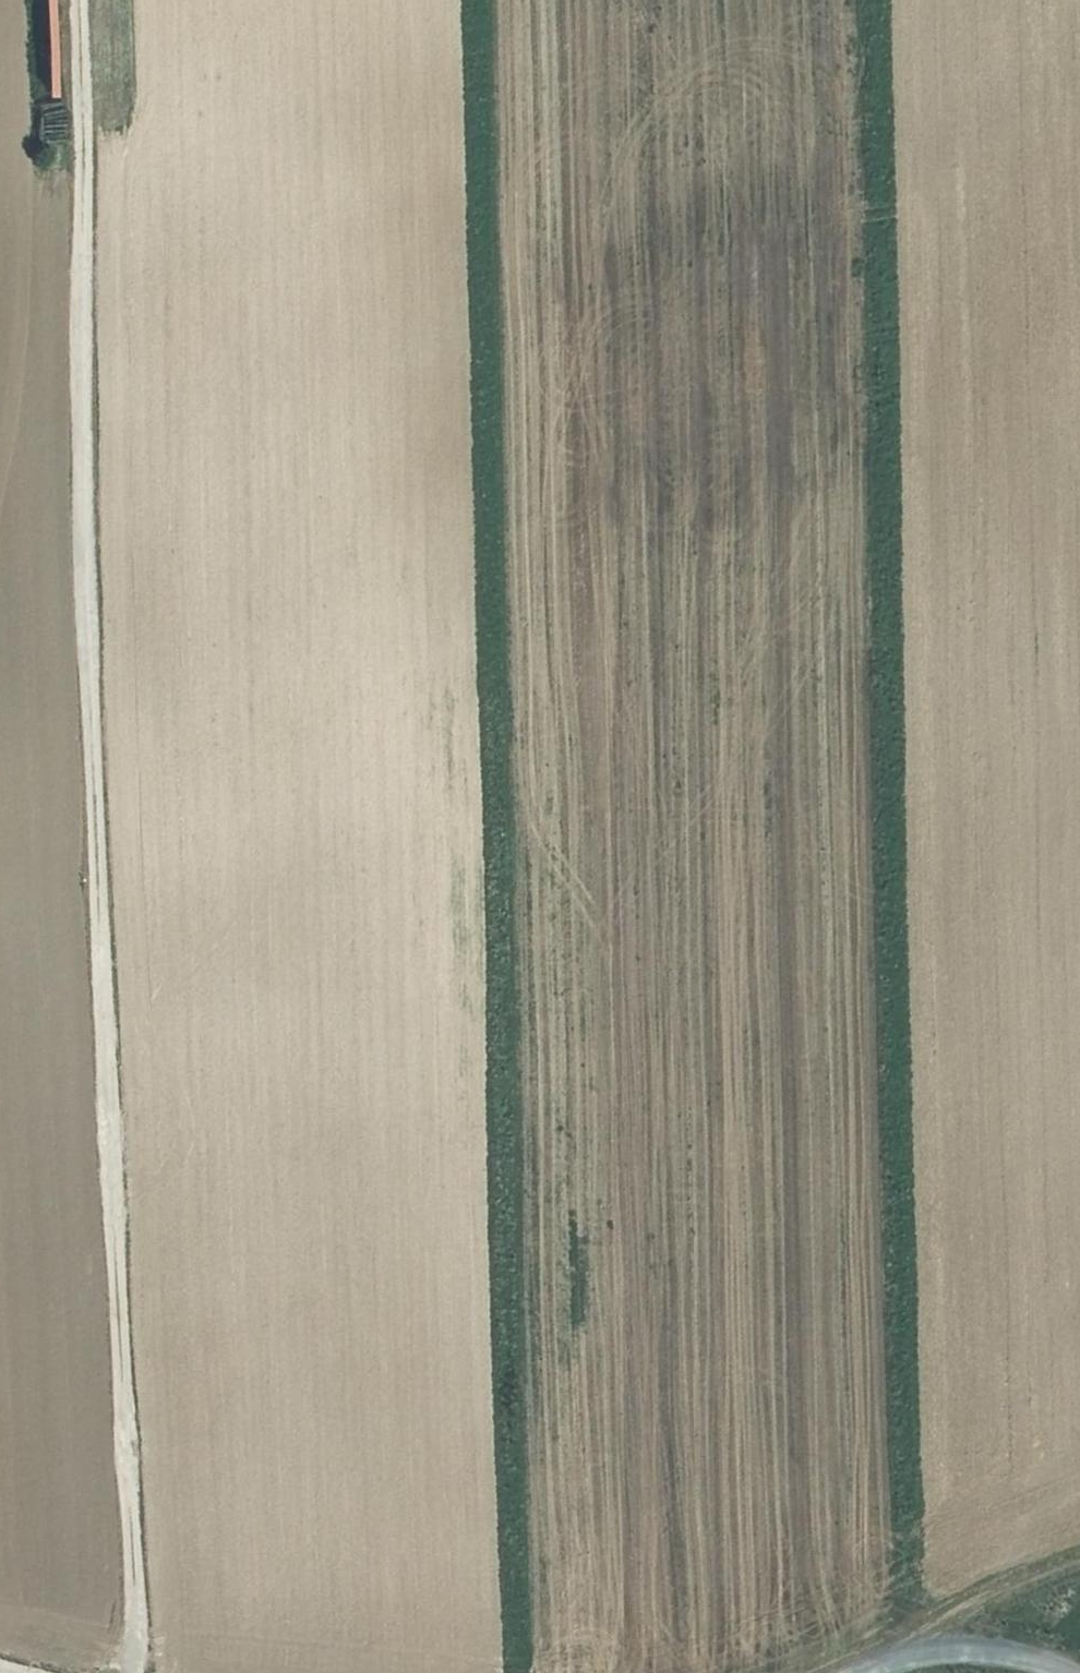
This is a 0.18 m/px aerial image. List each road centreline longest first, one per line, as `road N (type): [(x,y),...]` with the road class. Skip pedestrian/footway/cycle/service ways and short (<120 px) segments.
road 1 (track): [(134,1672),(80,0)]
road 2 (track): [(859,1672),(901,1655),(974,1646),(1030,1654),(1069,1672)]

